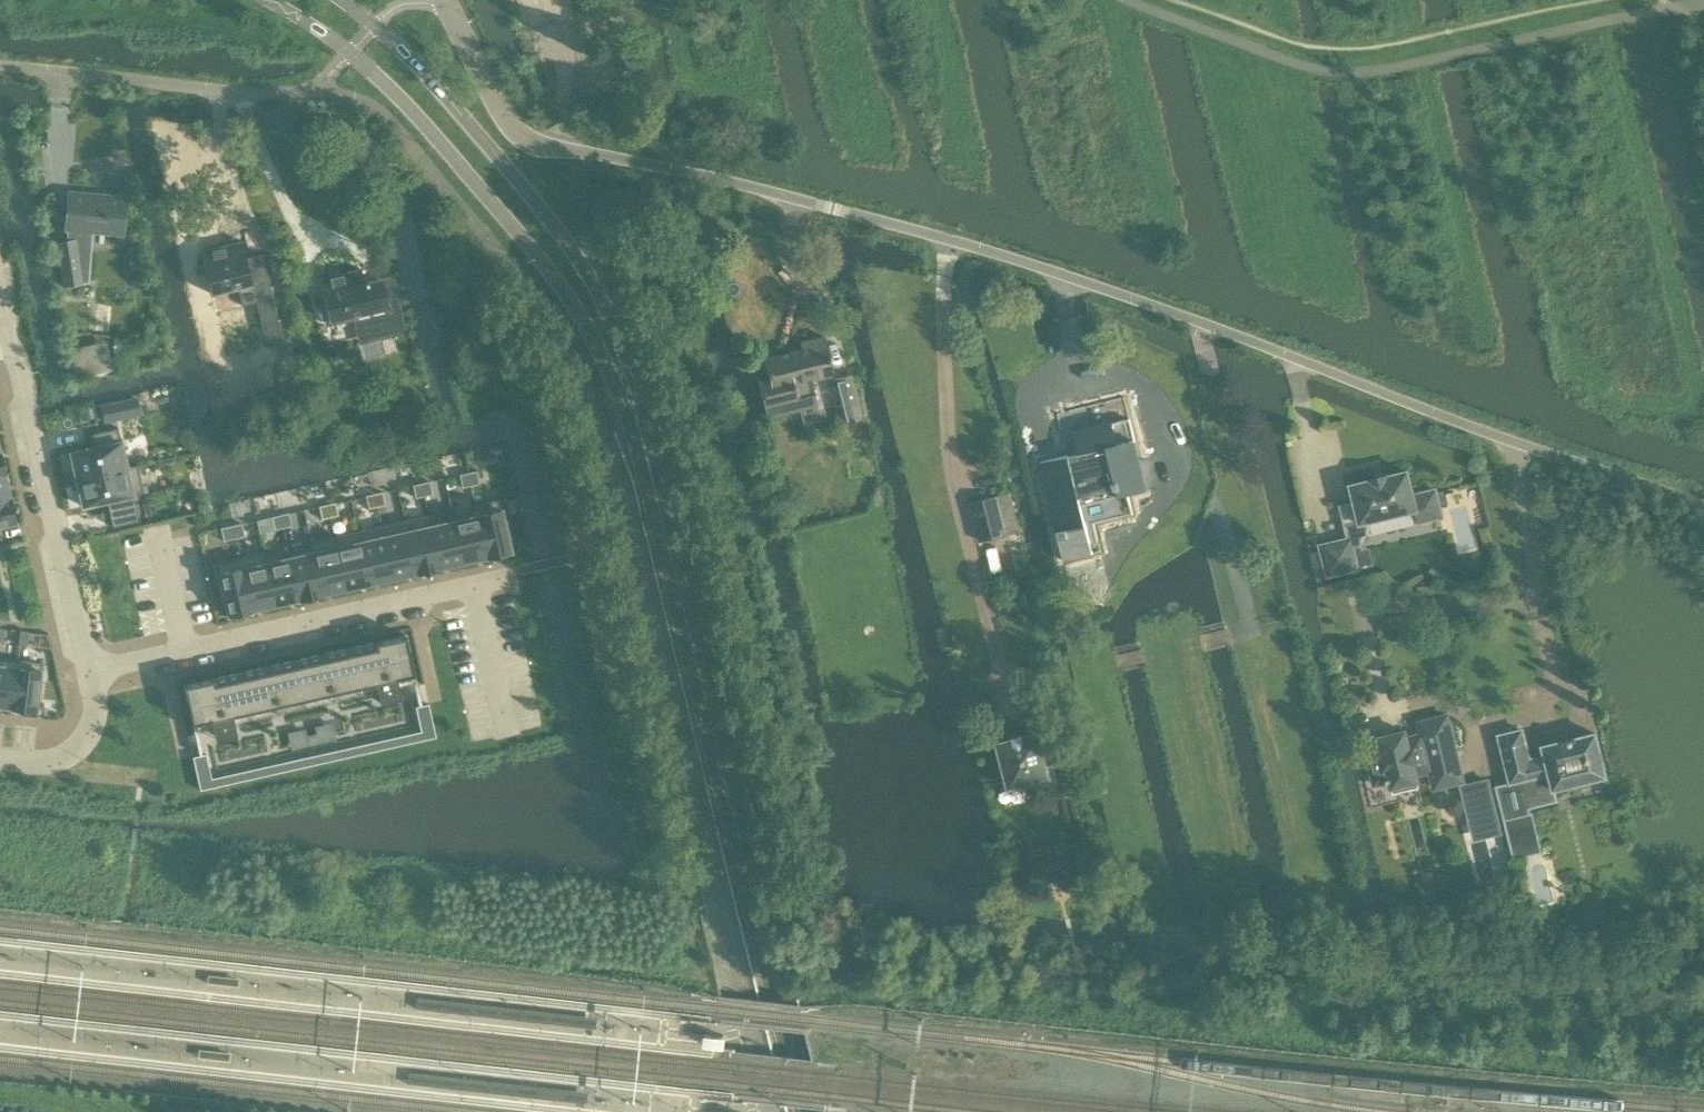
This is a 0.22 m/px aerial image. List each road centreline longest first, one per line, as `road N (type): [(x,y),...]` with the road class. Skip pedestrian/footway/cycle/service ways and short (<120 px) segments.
road 1 (unclassified): [(1703,510),(1019,263),(798,201),(557,148),(502,115),(446,0)]
road 2 (secondary): [(267,0),(352,54),(429,129),(542,262),(593,337),(645,448)]
road 3 (secondary): [(645,448),(777,1000)]
road 4 (secondary): [(645,448),(627,357),(563,237),(377,26),(341,0)]
road 5 (residential): [(91,673),(510,573)]
road 6 (residential): [(91,673),(20,365),(0,317)]
road 7 (residential): [(320,85),(240,94),(0,69)]
road 8 (residential): [(0,758),(57,760),(82,745),(93,726),(91,673)]

